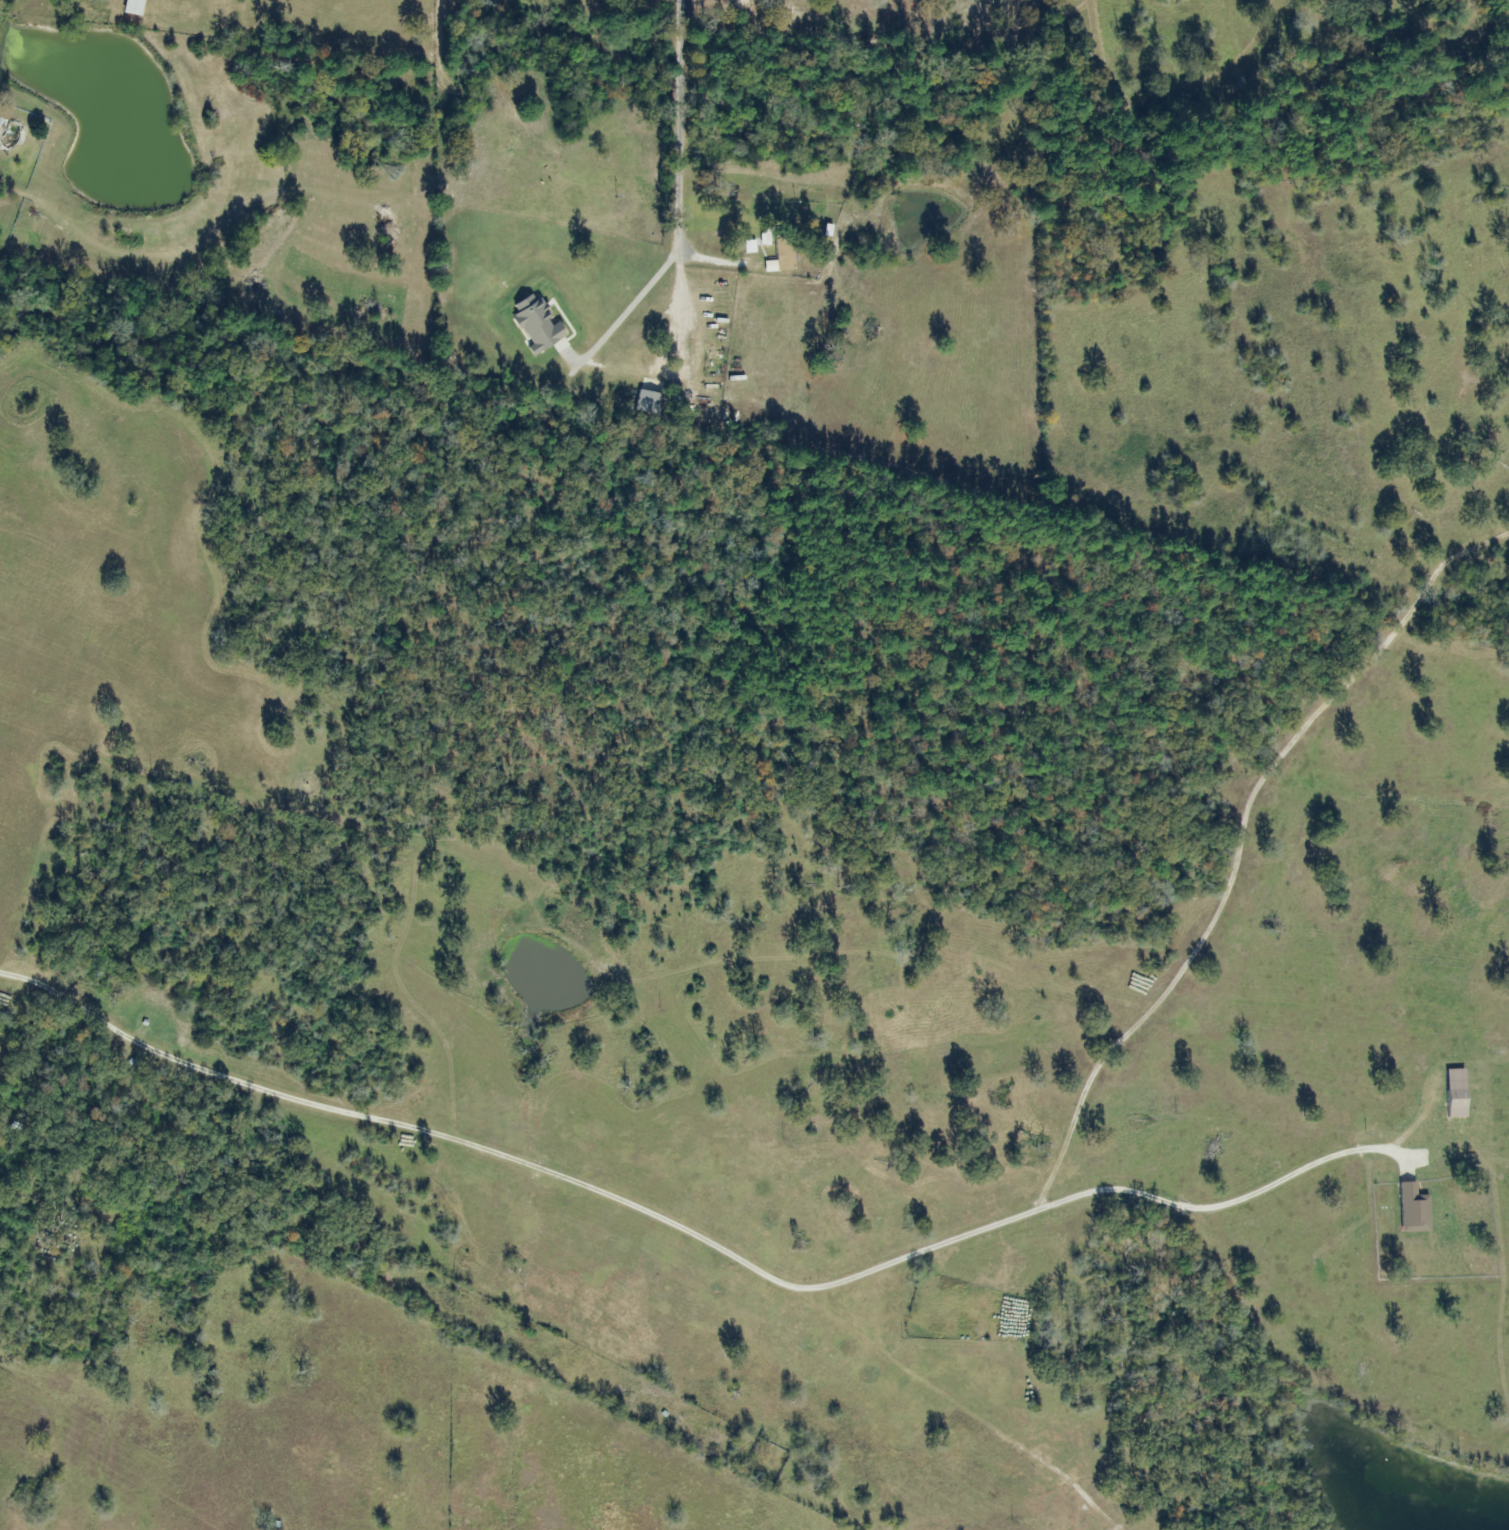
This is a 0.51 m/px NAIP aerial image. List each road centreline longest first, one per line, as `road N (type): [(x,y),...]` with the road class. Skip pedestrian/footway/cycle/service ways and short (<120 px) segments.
road 1 (residential): [(677,0),(677,250)]

